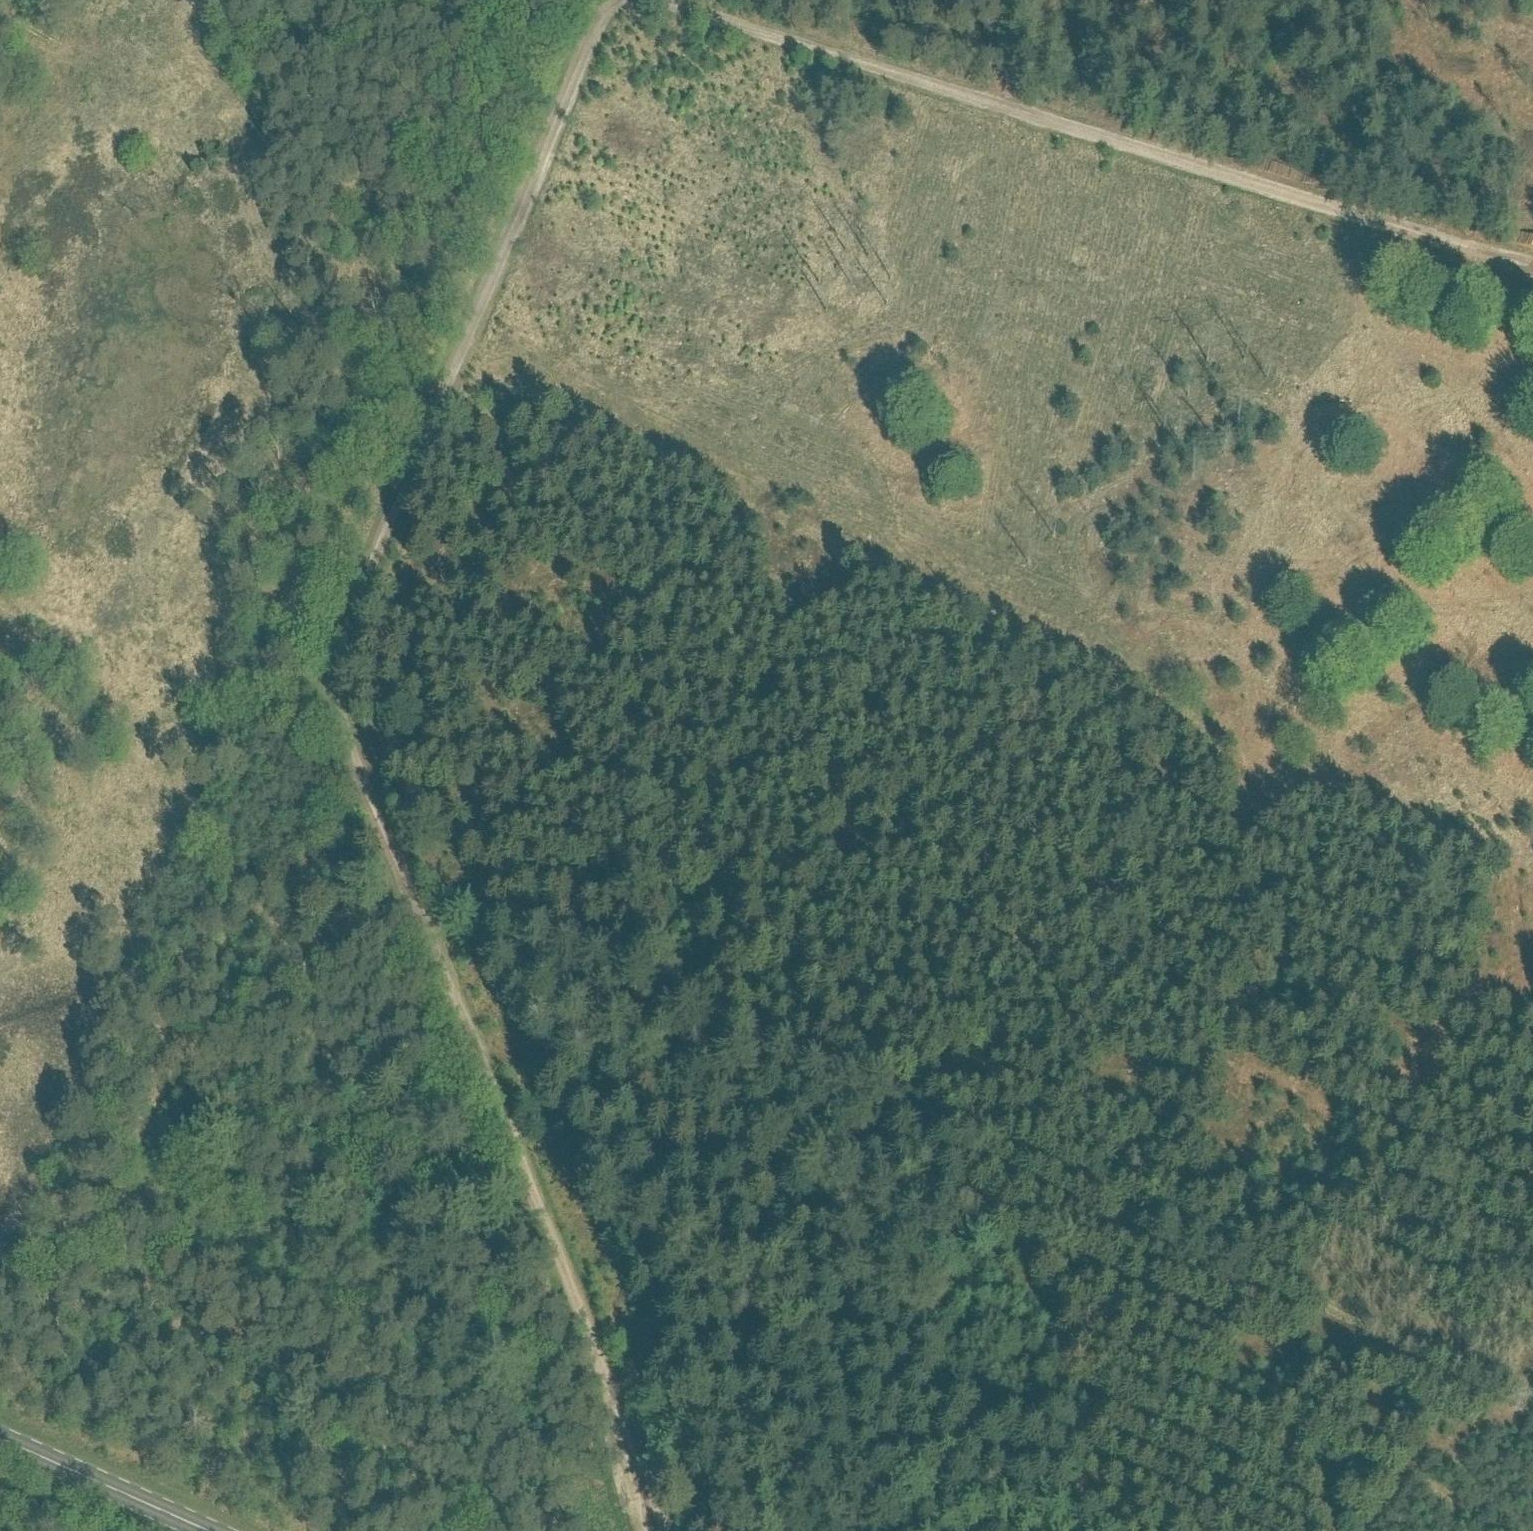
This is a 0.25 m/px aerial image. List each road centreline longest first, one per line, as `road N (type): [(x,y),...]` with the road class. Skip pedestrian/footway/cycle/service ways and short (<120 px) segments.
road 1 (track): [(610,0),(341,634),(334,690),(337,721),(589,1312),(655,1530)]
road 2 (track): [(1532,267),(683,0)]
road 3 (primary): [(205,1530),(0,1439)]

